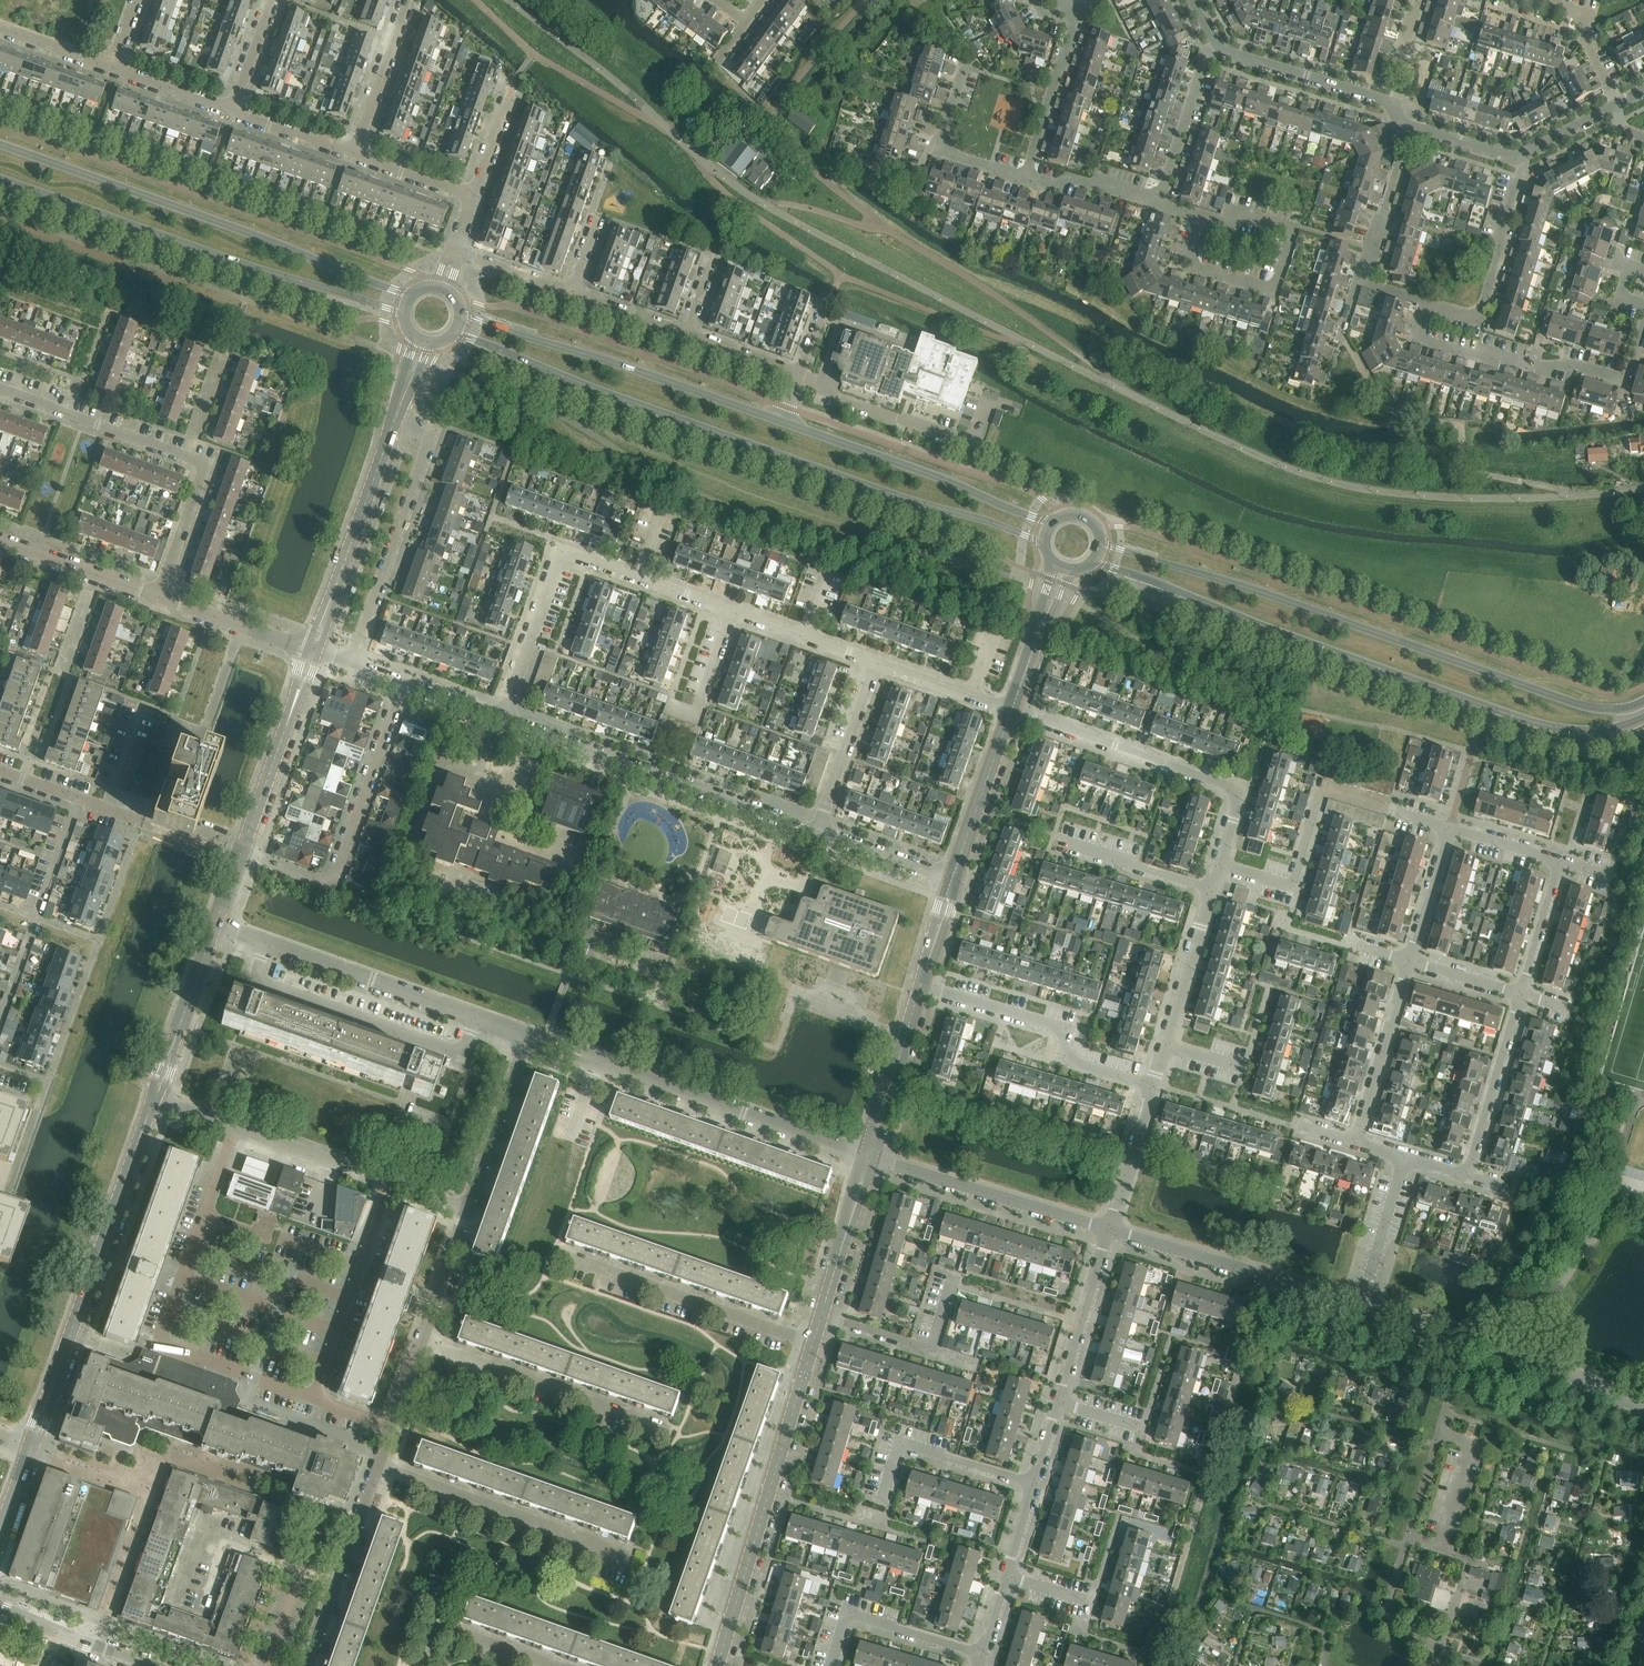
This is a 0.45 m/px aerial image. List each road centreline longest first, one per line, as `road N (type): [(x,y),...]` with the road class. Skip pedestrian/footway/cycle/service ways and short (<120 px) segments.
road 1 (unclassified): [(1643,488),(1449,498),(1373,491),(1284,468),(764,206),(503,0)]
road 2 (secondary): [(457,334),(665,415),(1042,543)]
road 3 (secondary): [(1095,563),(1522,719),(1592,731),(1643,721)]
road 4 (secondary): [(1643,702),(1608,708),(1572,700),(1104,545)]
road 5 (residential): [(978,1665),(1109,1229)]
road 6 (secondary): [(408,296),(0,144)]
road 7 (secondary): [(0,179),(402,313)]
road 8 (residential): [(30,1448),(152,1100)]
road 9 (residential): [(160,598),(207,463),(0,391)]
road 10 (residential): [(735,613),(563,553),(501,720)]
road 11 (residential): [(868,1157),(529,1037)]
road 12 (residential): [(501,720),(816,833)]
road 13 (residential): [(467,1213),(152,1100)]
road 14 (secondary): [(780,423),(464,315)]
road 15 (residential): [(529,1037),(215,926)]
road 16 (residential): [(719,1665),(811,1348)]
road 17 (residential): [(1218,867),(1238,798),(1232,789),(1011,710)]
road 18 (residential): [(240,857),(324,881),(336,876),(403,685)]
road 19 (residential): [(868,1157),(952,882)]
road 20 (secondary): [(1049,524),(780,423)]
road 21 (residential): [(349,665),(432,435),(396,419)]
road 22 (residential): [(1366,1306),(1109,1229)]
road 23 (residential): [(811,1348),(559,1257)]
road 24 (residential): [(1202,219),(1187,265),(1274,291),(1294,230),(1235,212)]
road 25 (residential): [(623,1555),(376,1468)]
road 26 (residential): [(659,1428),(420,1344)]
road 27 (residential): [(1109,1229),(868,1157)]
road 28 (residential): [(1625,381),(1563,362),(1479,357),(1415,338),(1426,304)]
road 29 (residential): [(313,652),(396,419)]
road 30 (residential): [(1218,867),(1291,887),(1321,789),(1387,808)]
road 31 (residential): [(1518,159),(1522,171),(1478,319),(1426,304)]
road 32 (residential): [(240,857),(313,652)]
road 33 (residential): [(306,1665),(376,1468)]
road 34 (residential): [(811,1348),(868,1157)]
road 35 (residential): [(1109,1229),(1165,1047)]
road 36 (unclassified): [(1354,1145),(1409,964)]
road 37 (unclassified): [(1467,1178),(1521,997)]
road 38 (residential): [(467,1213),(529,1037)]
road 39 (residential): [(152,1100),(215,926)]
road 40 (residential): [(952,882),(1011,710)]
road 41 (residential): [(1393,106),(1221,48)]
road 42 (residential): [(816,833),(877,663)]
road 43 (residential): [(1025,178),(940,151),(960,66)]
road 44 (residential): [(1158,205),(1205,57),(1221,48)]
road 45 (residential): [(240,857),(80,800)]
road 46 (residential): [(160,598),(0,541)]
road 47 (residential): [(1165,1047),(1211,889)]
road 48 (residential): [(1359,285),(1409,129)]
road 49 (residential): [(1074,22),(1025,178)]
road 50 (residential): [(354,153),(410,0)]
road 51 (residential): [(421,1665),(436,1626),(550,1665)]
road 52 (residential): [(313,652),(160,598)]
road 53 (residential): [(150,1665),(0,1612)]
road 54 (residential): [(1514,1351),(1366,1306)]
road 55 (residential): [(1211,889),(1064,844)]
road 56 (unclassified): [(1366,1306),(1410,1161)]
road 57 (residential): [(877,663),(735,613)]
road 58 (residential): [(1617,106),(1579,26),(1582,13),(1537,0)]
road 59 (residential): [(816,833),(952,882)]
road 60 (unclassified): [(1409,964),(1450,827)]
road 61 (unclassified): [(1521,997),(1561,860)]
road 62 (residential): [(1011,710),(877,663)]
road 63 (unclassified): [(1514,1351),(1643,1409)]
road 64 (residential): [(420,1344),(467,1213)]
road 65 (residential): [(1158,205),(1070,179),(1052,185),(1025,178)]
road 66 (residential): [(672,710),(694,718),(735,613)]
road 67 (residential): [(376,1468),(420,1344)]
road 68 (residential): [(354,153),(233,109)]
road 69 (residential): [(233,109),(112,66)]
road 70 (residential): [(80,800),(36,920)]
road 71 (residential): [(474,196),(354,153)]
road 72 (residential): [(570,294),(455,253)]
road 73 (residential): [(684,335),(570,294)]
road 74 (residential): [(798,375),(684,335)]

